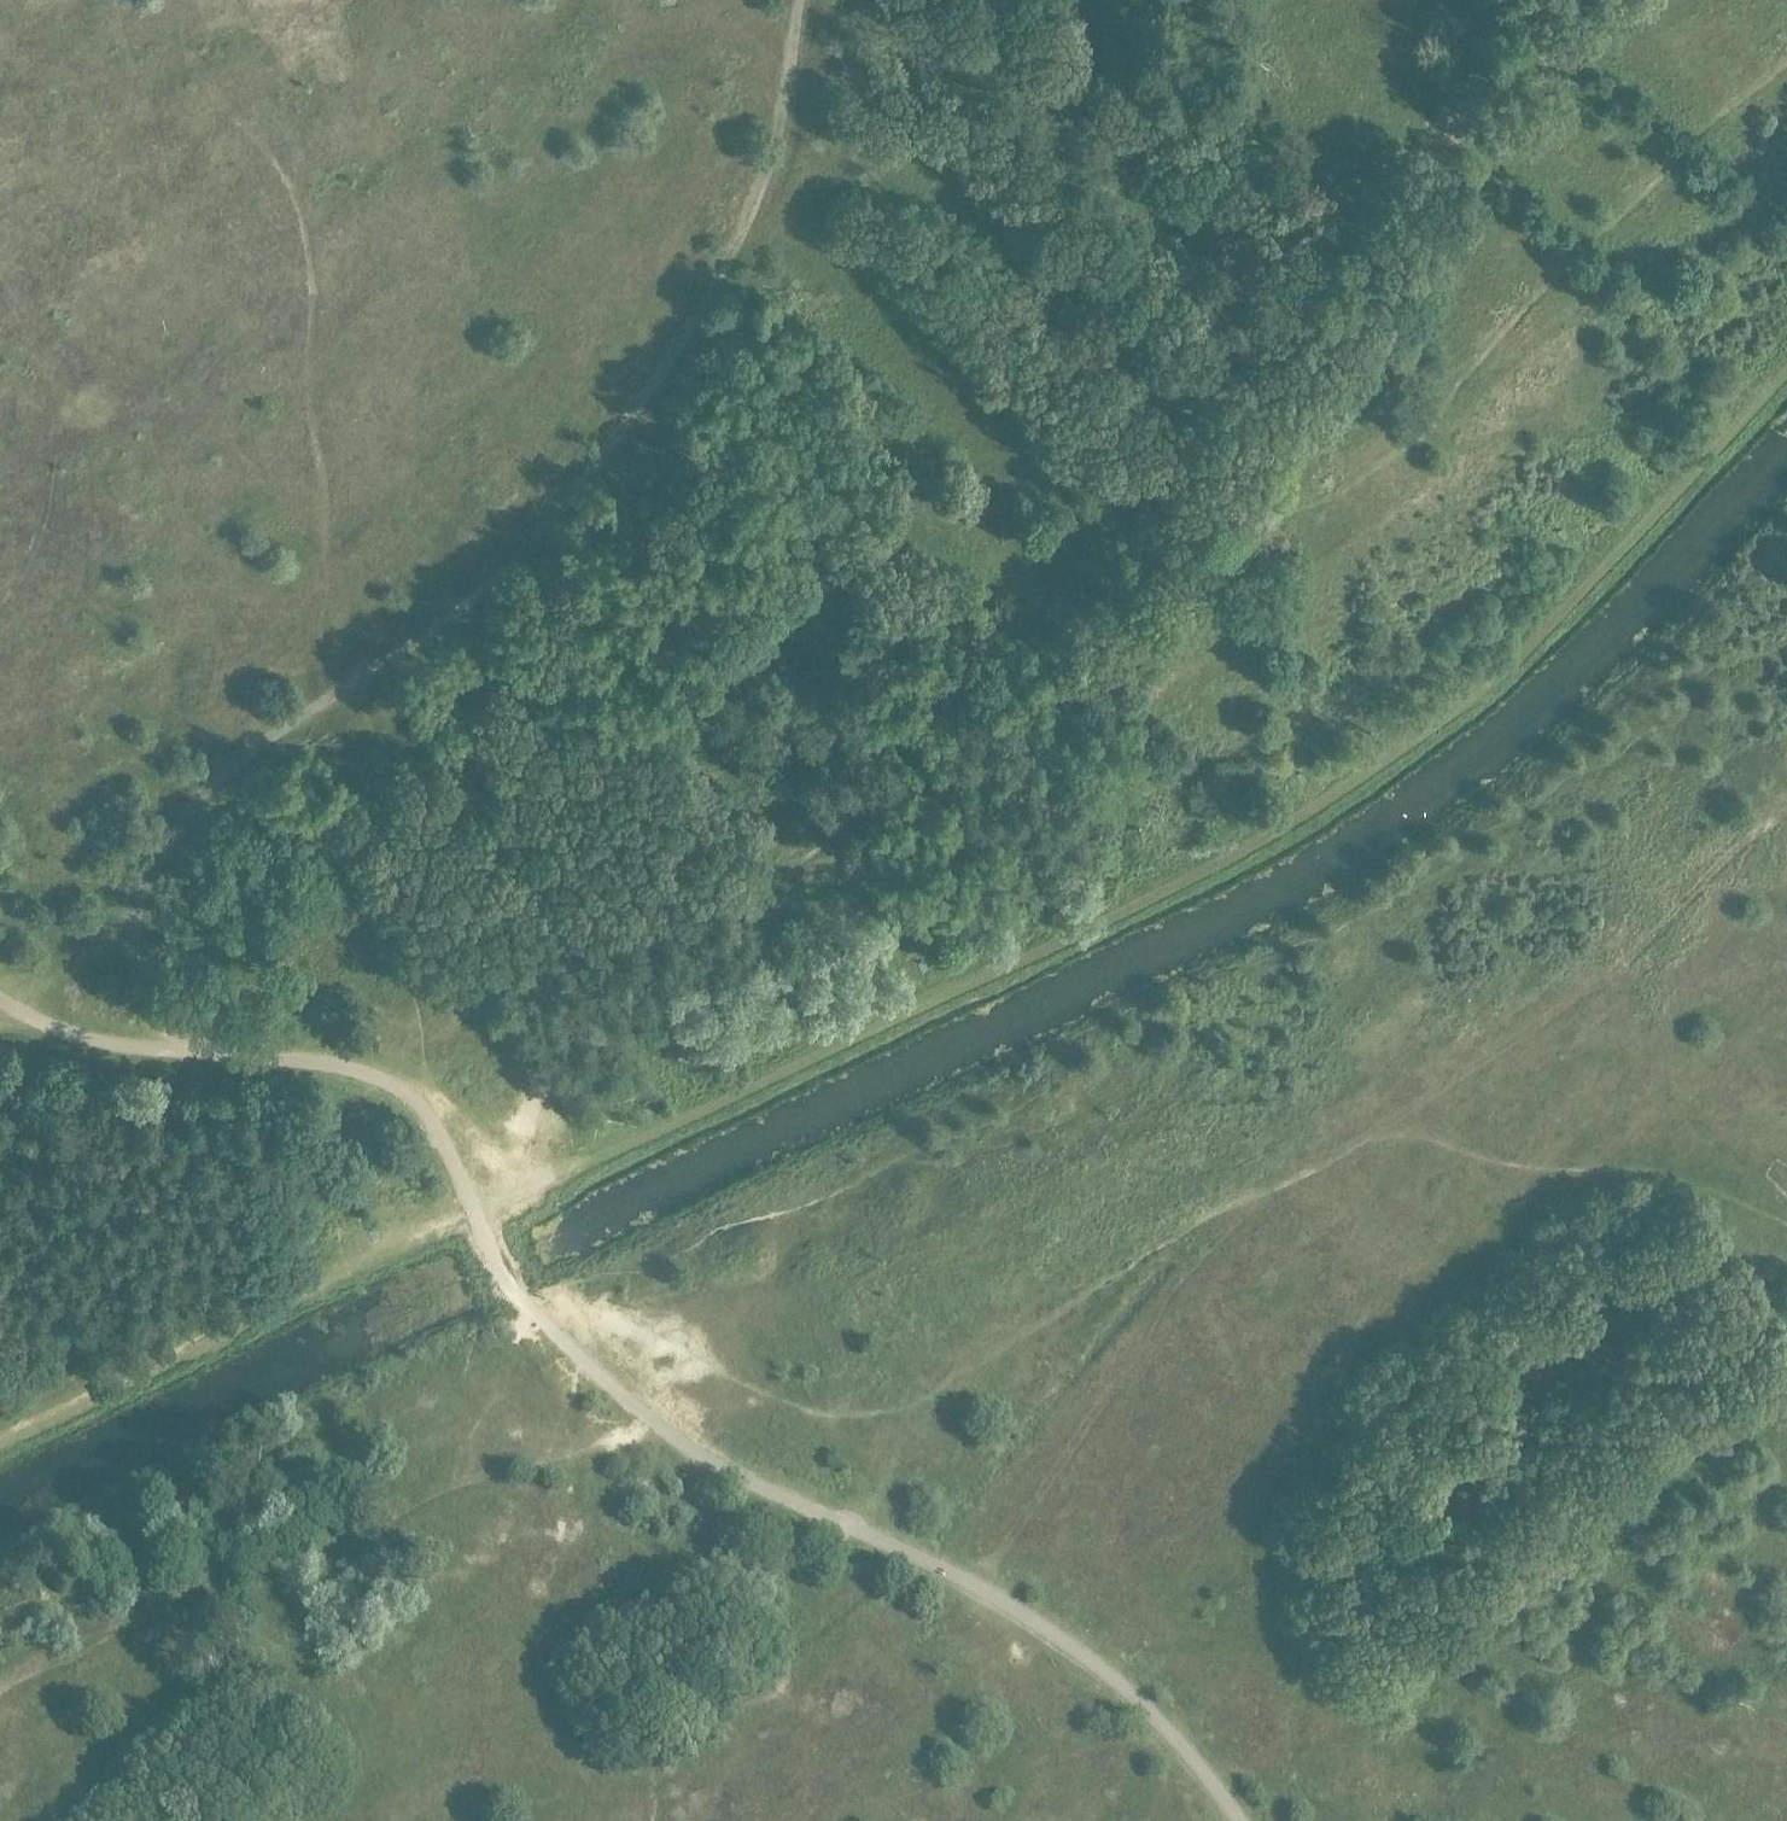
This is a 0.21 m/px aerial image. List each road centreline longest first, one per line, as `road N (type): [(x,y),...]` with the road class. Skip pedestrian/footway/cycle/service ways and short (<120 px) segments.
road 1 (track): [(475,1212),(1282,831),(1414,744),(1524,651),(1786,373)]
road 2 (track): [(20,1012),(129,923),(159,854),(218,773),(397,659),(511,566),(622,429),(709,294),(768,178),(805,0)]
road 3 (track): [(1241,1820),(1160,1721),(1074,1647),(911,1555),(704,1458),(629,1403),(515,1293),(475,1212)]
road 4 (track): [(475,1212),(428,1113),(399,1084),(323,1061),(138,1047),(20,1012)]
road 5 (track): [(0,1440),(475,1212)]
road 6 (track): [(129,923),(138,1047)]

